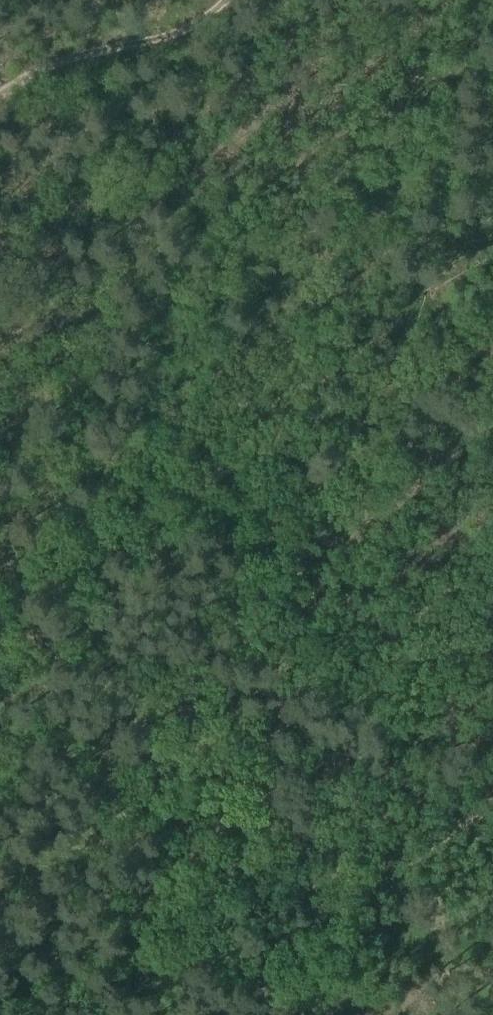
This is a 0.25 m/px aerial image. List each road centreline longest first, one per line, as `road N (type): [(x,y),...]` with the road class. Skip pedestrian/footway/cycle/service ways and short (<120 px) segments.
road 1 (track): [(250,0),(177,46),(87,58),(0,107)]

